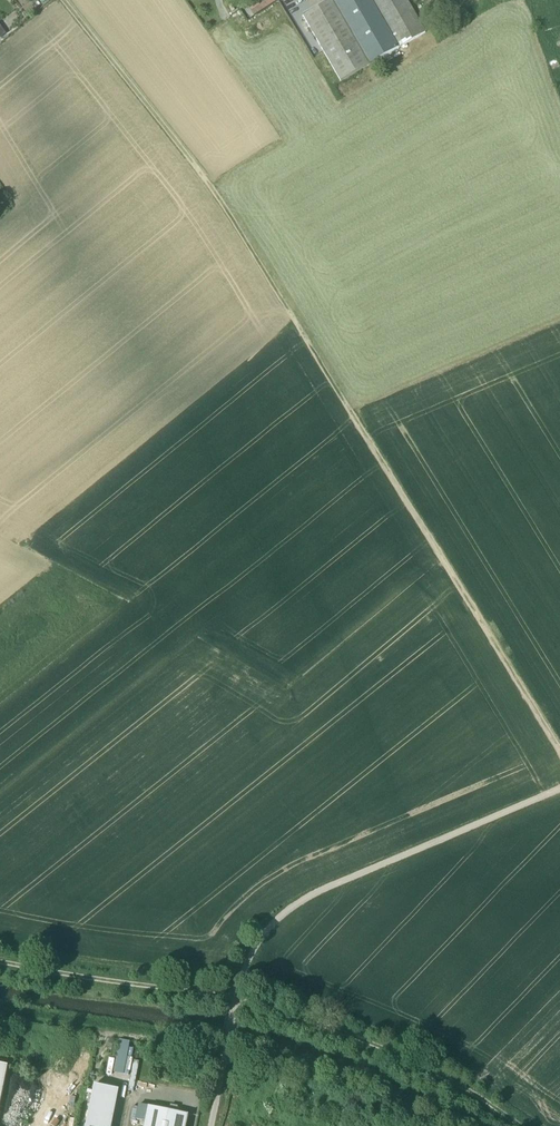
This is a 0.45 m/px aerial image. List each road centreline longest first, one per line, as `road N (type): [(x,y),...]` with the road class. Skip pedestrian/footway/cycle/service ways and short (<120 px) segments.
road 1 (track): [(559,745),(217,187),(66,0)]
road 2 (track): [(0,967),(275,1010),(459,1080),(528,1125)]
road 3 (track): [(212,1125),(241,981),(268,928),(326,888),(559,793)]
road 4 (track): [(0,949),(241,981)]

